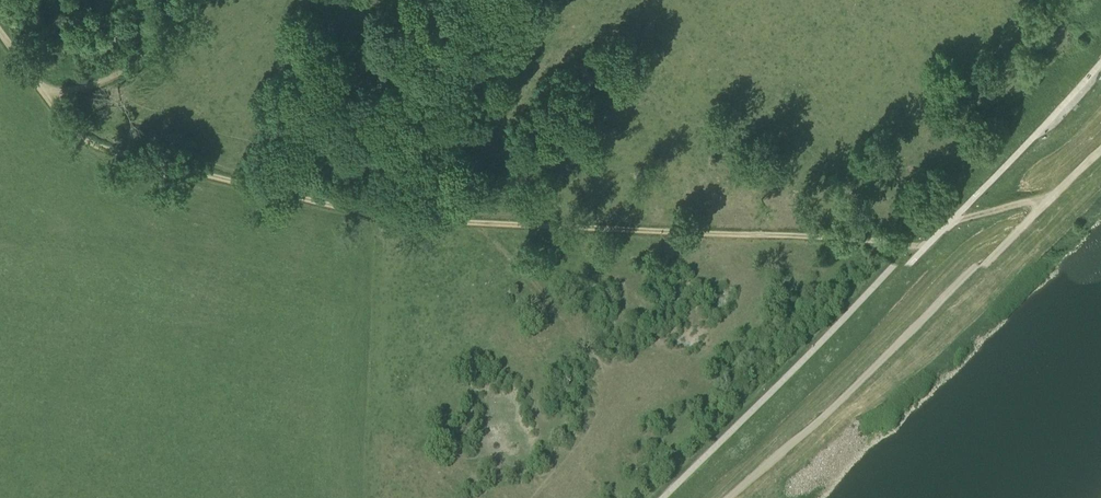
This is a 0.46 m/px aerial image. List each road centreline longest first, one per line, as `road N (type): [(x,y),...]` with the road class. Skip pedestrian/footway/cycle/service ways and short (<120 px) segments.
road 1 (track): [(46,93),(87,138),(119,151),(386,215),(925,238)]
road 2 (track): [(1042,200),(914,334),(731,497)]
road 3 (track): [(190,0),(99,81),(46,93)]

